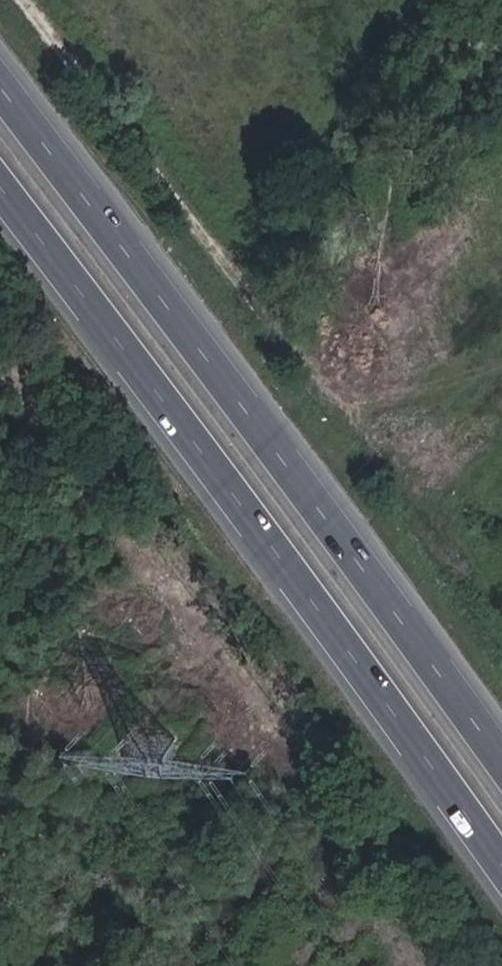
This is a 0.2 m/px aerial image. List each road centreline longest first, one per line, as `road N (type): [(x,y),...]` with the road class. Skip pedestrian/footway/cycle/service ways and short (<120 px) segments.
road 1 (motorway): [(0,180),(501,861)]
road 2 (motorway): [(501,759),(0,81)]

